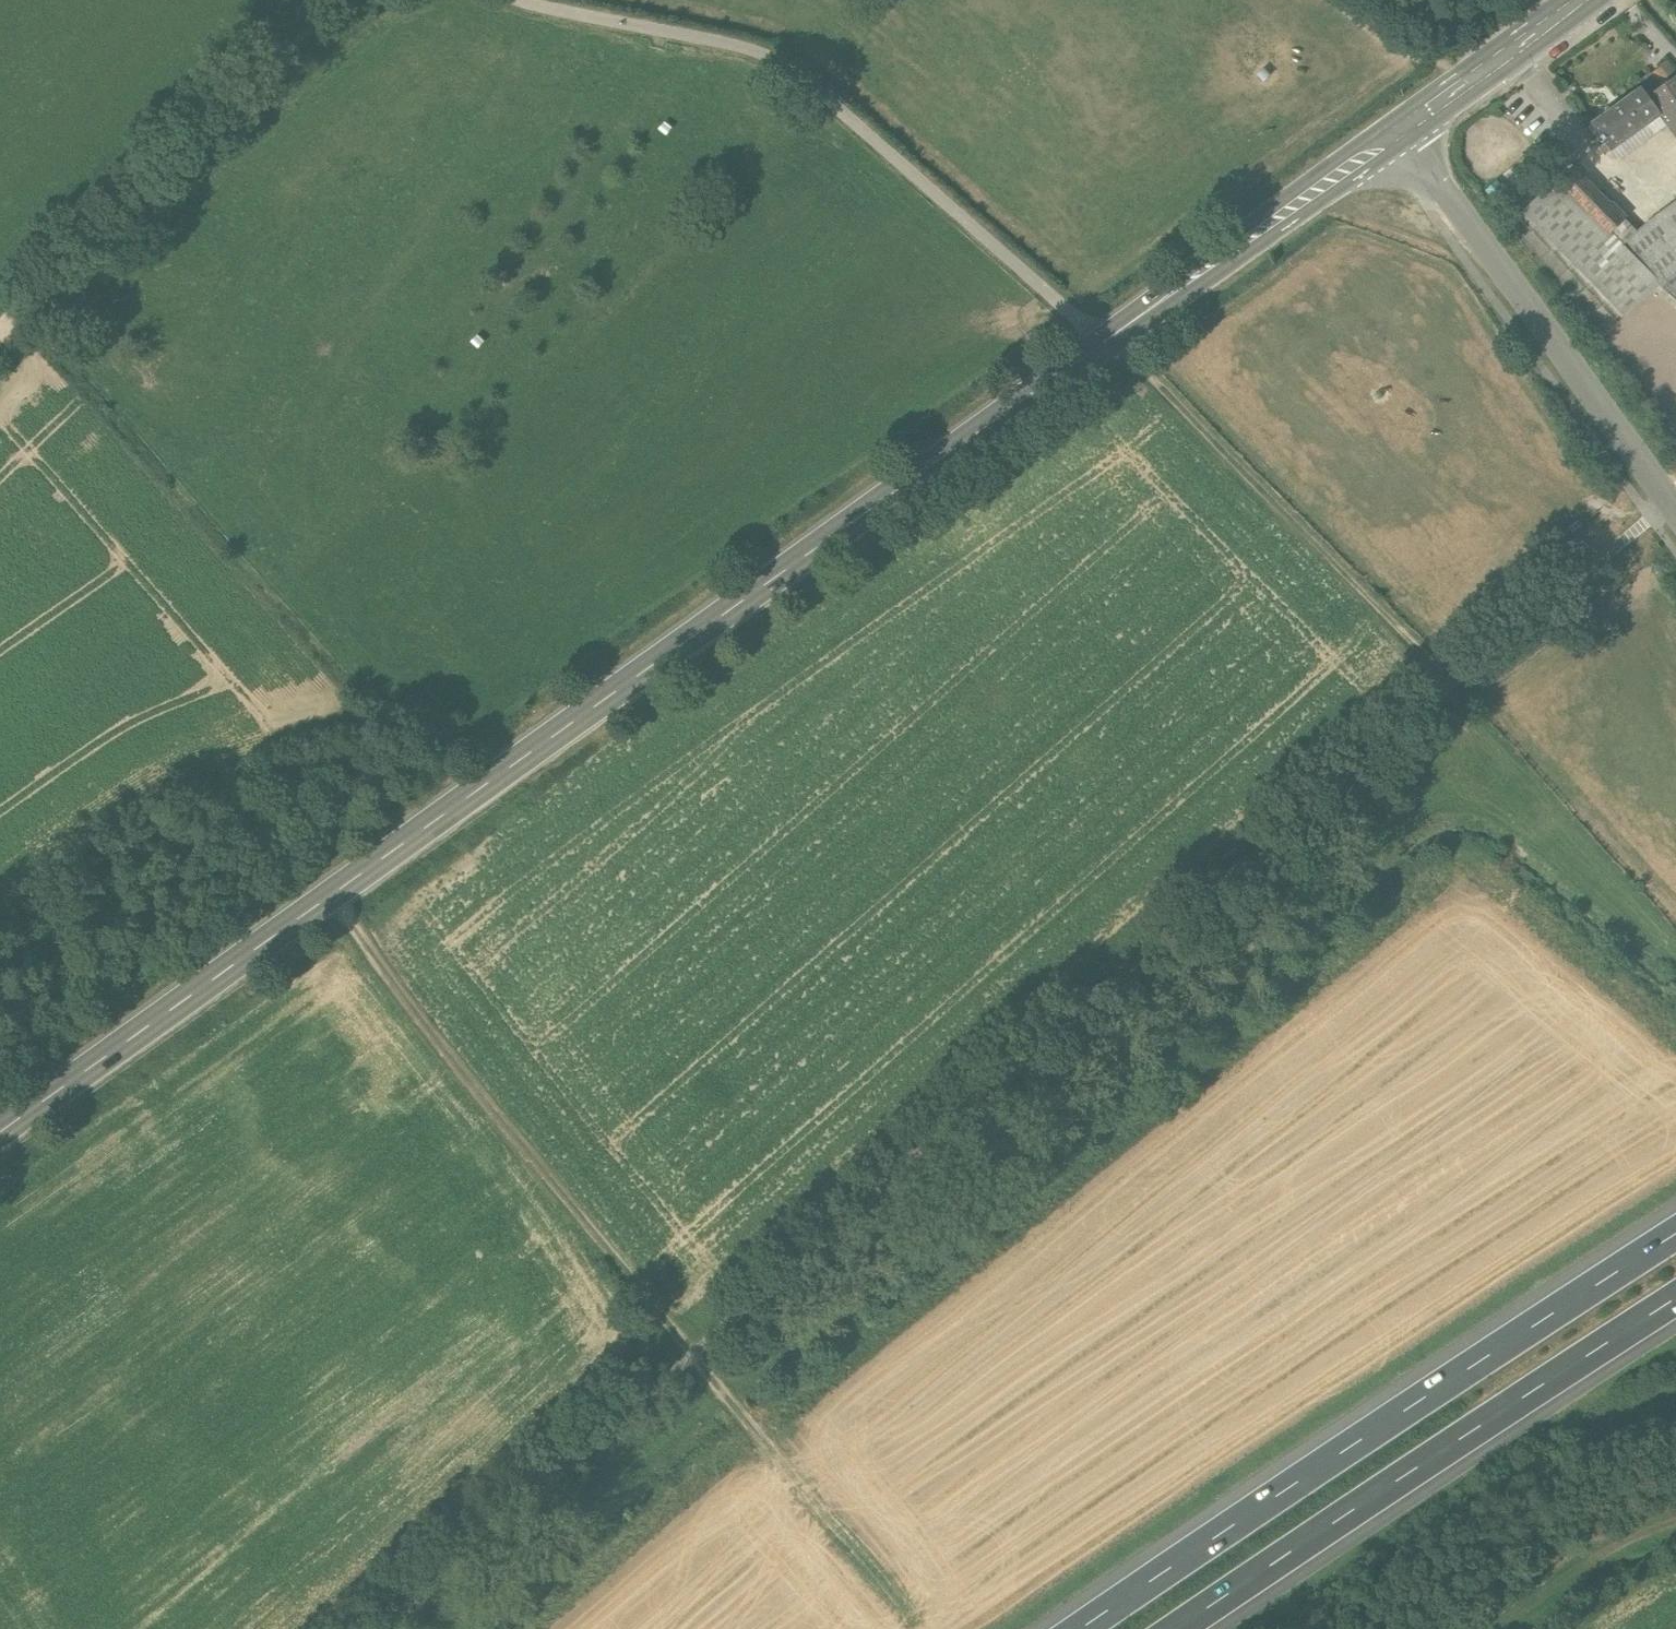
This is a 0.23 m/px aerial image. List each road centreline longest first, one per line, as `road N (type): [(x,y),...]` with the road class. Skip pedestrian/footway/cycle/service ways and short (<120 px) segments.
road 1 (secondary): [(1396,135),(0,1132)]
road 2 (track): [(915,1628),(516,1150),(330,895)]
road 3 (track): [(513,0),(777,63),(1099,342)]
road 4 (motorway): [(1675,1241),(1096,1628)]
road 5 (motorway): [(1194,1628),(1675,1315)]
road 6 (track): [(1449,685),(1145,371),(1099,342)]
road 7 (track): [(0,328),(344,0)]
road 8 (unclassified): [(1675,516),(1396,135)]
road 9 (secondary): [(1584,0),(1396,135)]
road 10 (track): [(1502,1628),(1588,1567),(1675,1521)]

